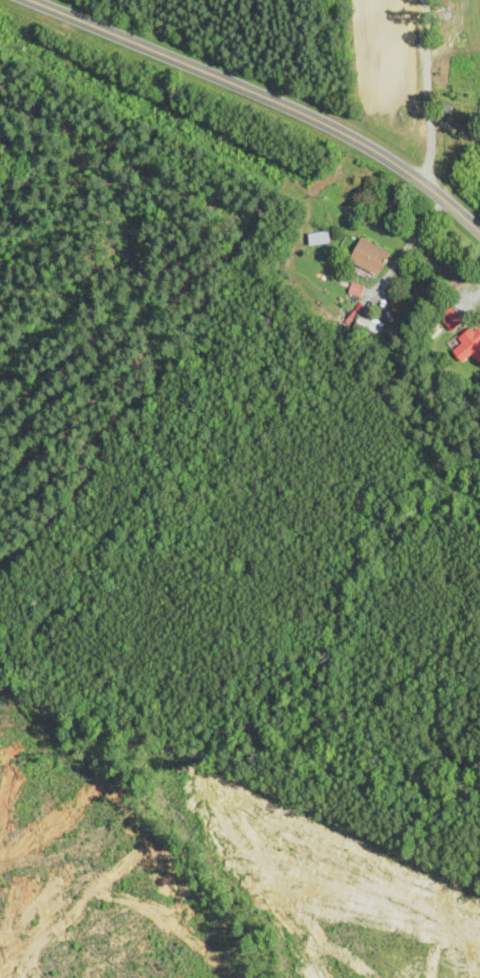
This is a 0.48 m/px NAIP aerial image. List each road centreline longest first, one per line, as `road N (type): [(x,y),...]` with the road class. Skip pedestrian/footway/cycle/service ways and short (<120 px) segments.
road 1 (residential): [(479,232),(424,183),(305,114),(29,0)]

